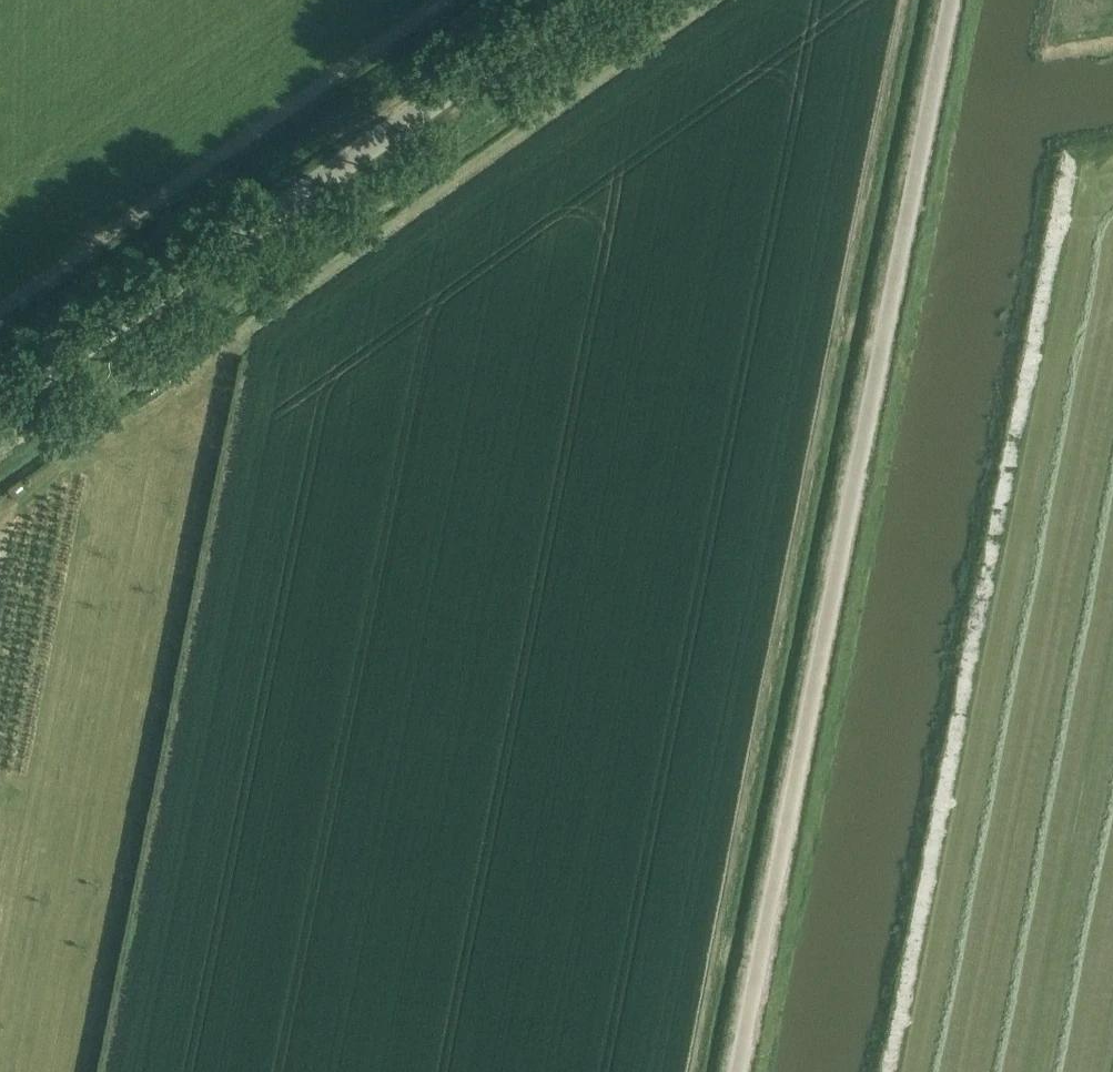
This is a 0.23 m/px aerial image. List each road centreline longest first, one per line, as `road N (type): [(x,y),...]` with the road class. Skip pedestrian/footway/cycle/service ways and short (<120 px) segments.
road 1 (unclassified): [(738,1071),(949,0)]
road 2 (unclassified): [(0,414),(586,0)]

